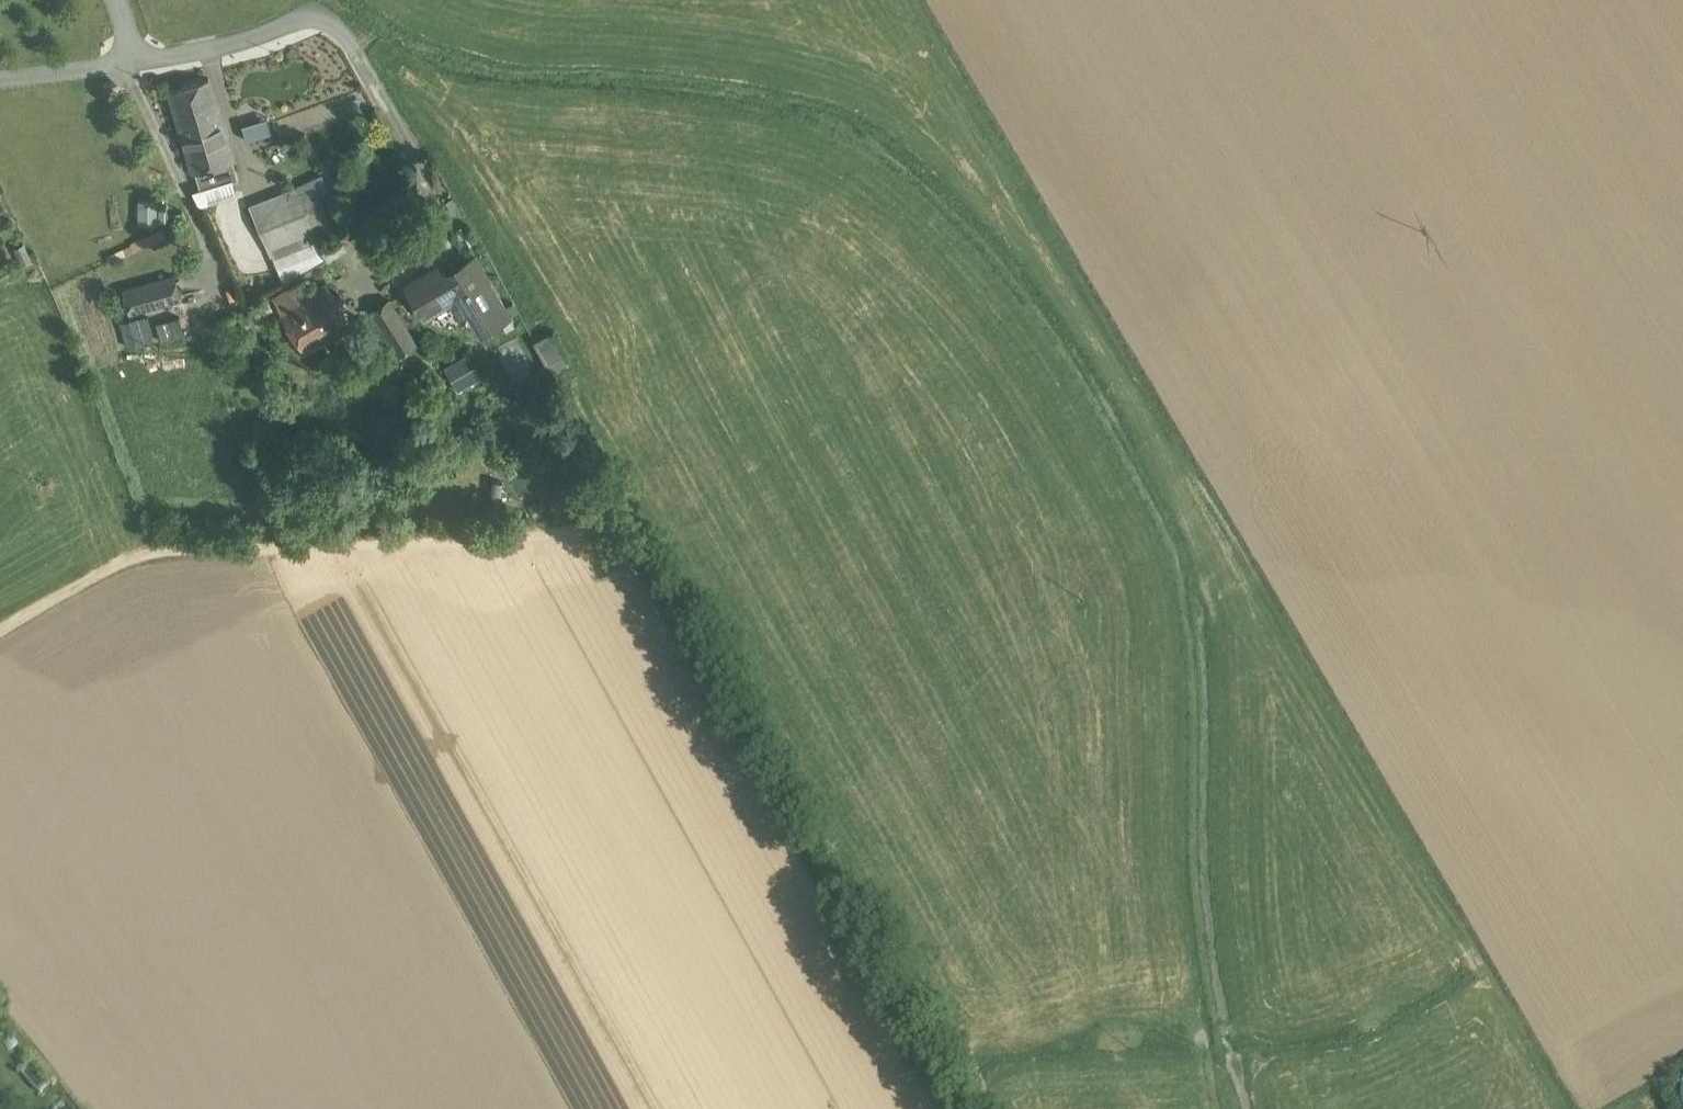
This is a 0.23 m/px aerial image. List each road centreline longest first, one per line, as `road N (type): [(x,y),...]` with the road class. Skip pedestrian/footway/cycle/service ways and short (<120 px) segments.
road 1 (residential): [(138,63),(322,19)]
road 2 (residential): [(0,83),(138,63)]

